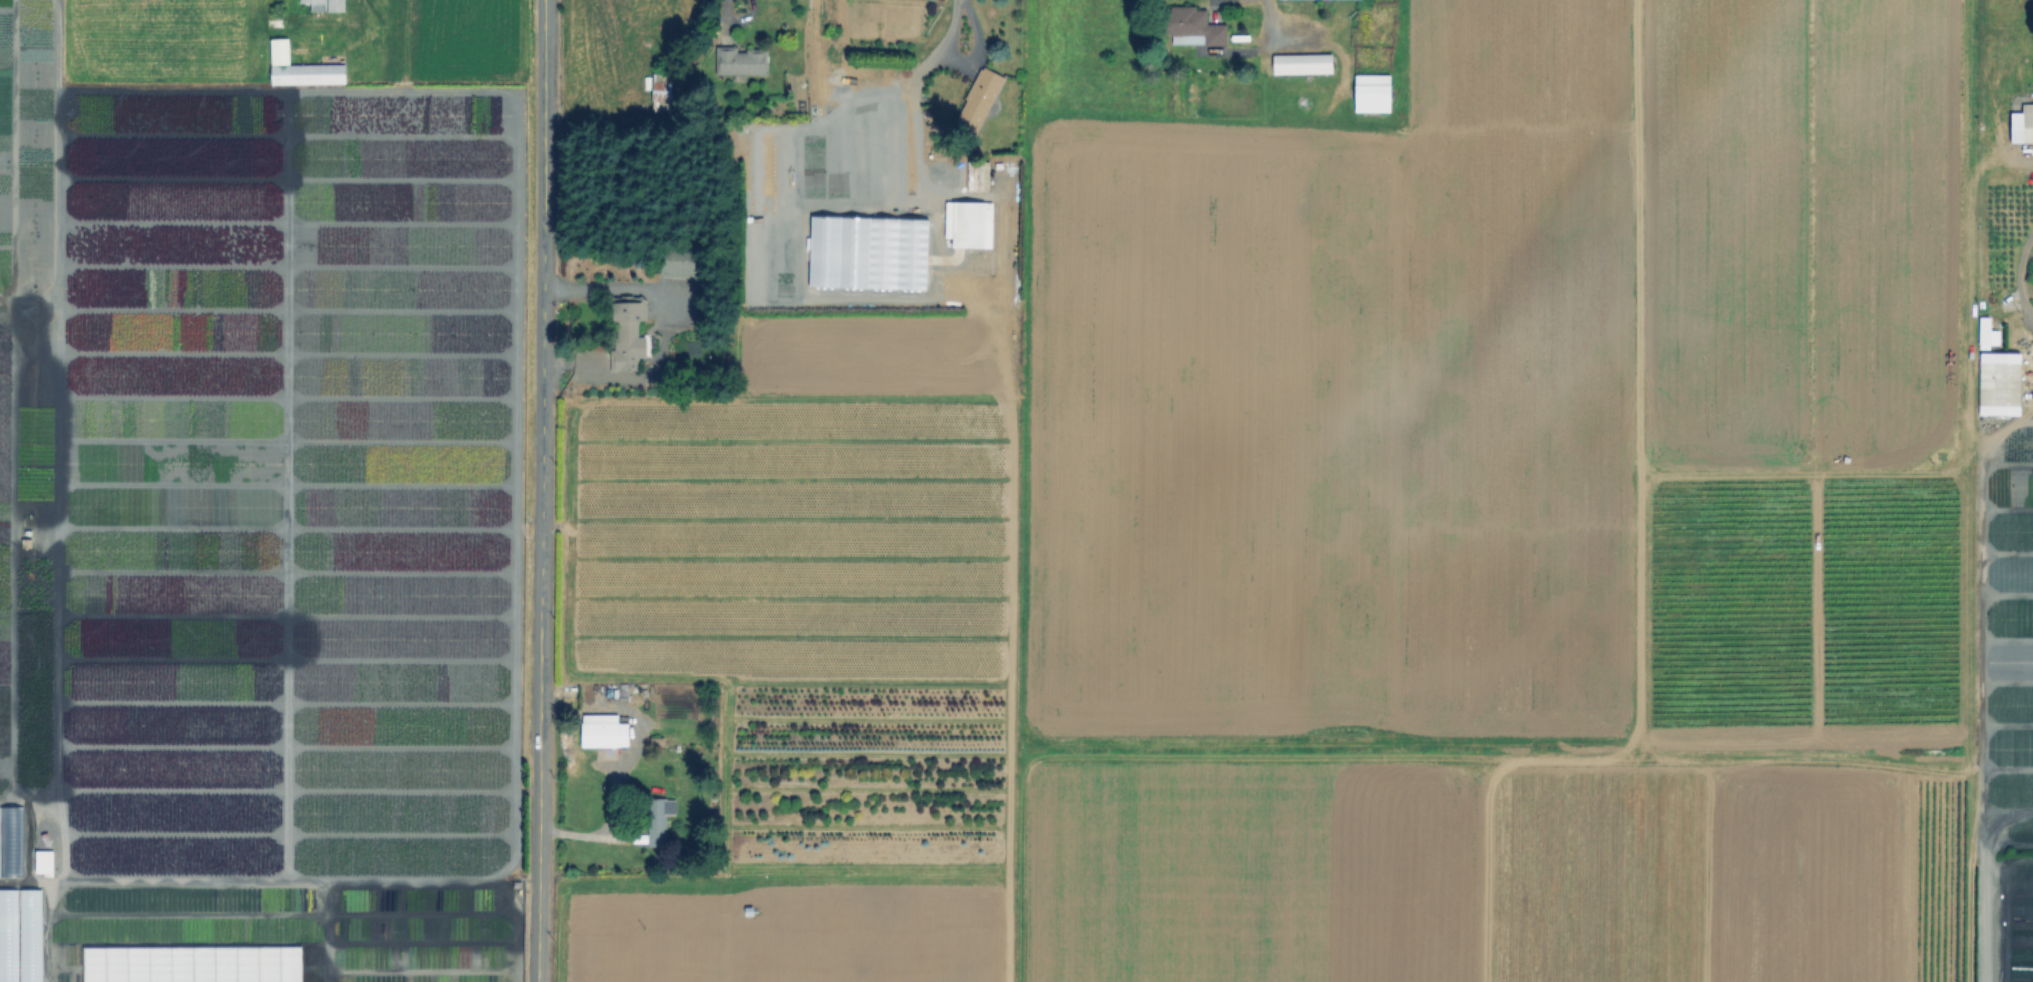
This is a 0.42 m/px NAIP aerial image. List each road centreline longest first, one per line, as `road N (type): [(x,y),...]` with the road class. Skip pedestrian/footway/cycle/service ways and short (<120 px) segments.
road 1 (tertiary): [(541,981),(546,0)]

